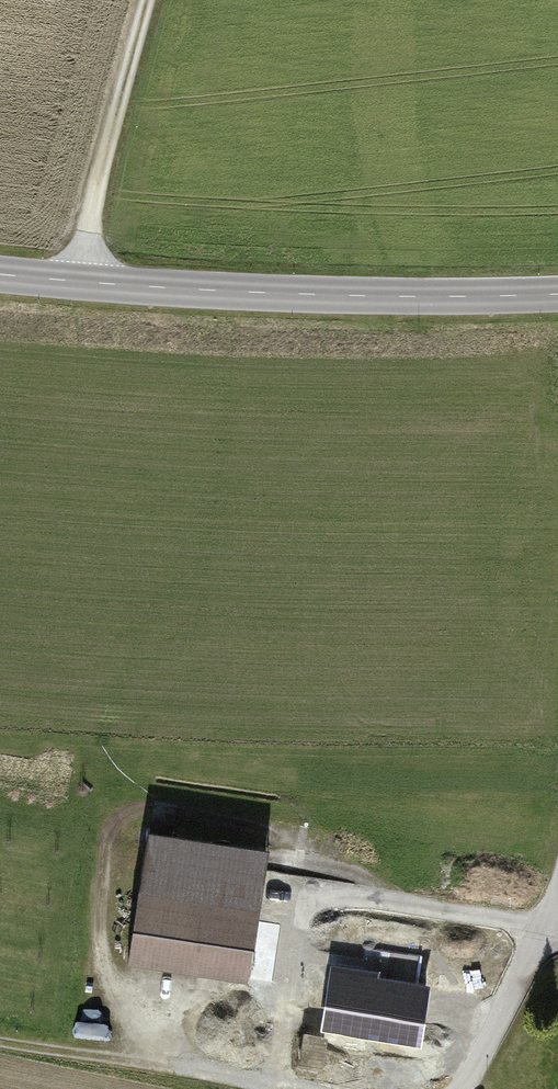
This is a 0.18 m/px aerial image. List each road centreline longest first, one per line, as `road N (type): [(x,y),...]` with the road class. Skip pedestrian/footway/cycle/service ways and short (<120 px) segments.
road 1 (track): [(249,1012),(110,989),(130,831),(156,813),(328,845),(369,897)]
road 2 (tertiary): [(0,277),(379,301),(557,296)]
road 3 (track): [(245,1077),(249,1012),(292,986),(305,894),(552,928)]
road 4 (track): [(0,1046),(304,1088)]
road 5 (track): [(77,287),(153,0)]

